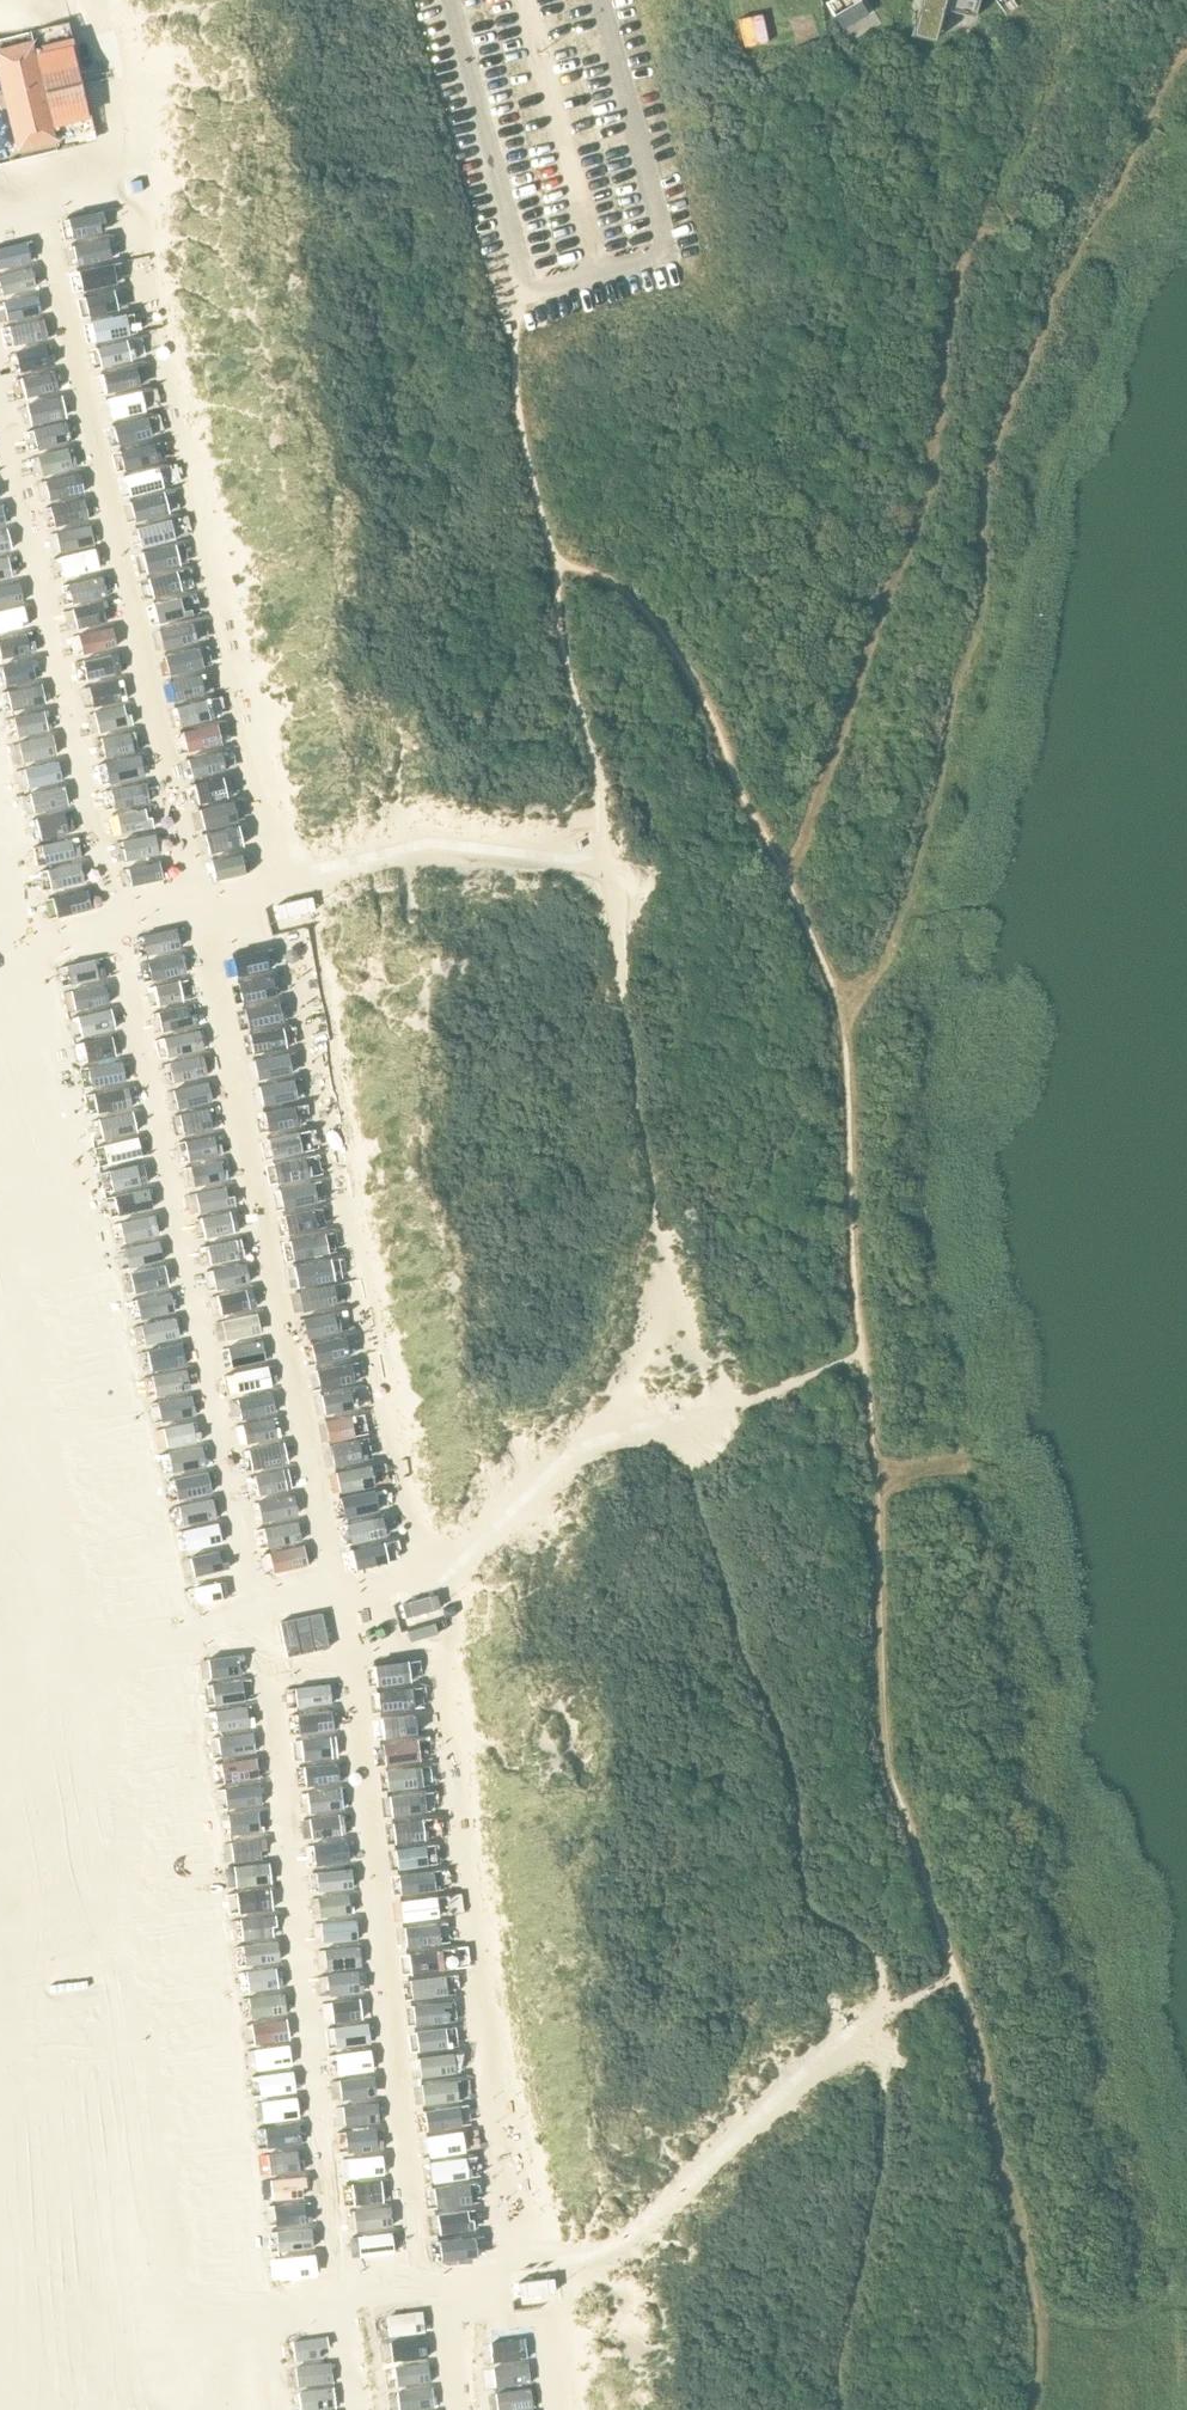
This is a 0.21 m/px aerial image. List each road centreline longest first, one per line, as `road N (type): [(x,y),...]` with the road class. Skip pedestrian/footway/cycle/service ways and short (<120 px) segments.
road 1 (track): [(529,295),(512,332),(541,522),(556,562)]

